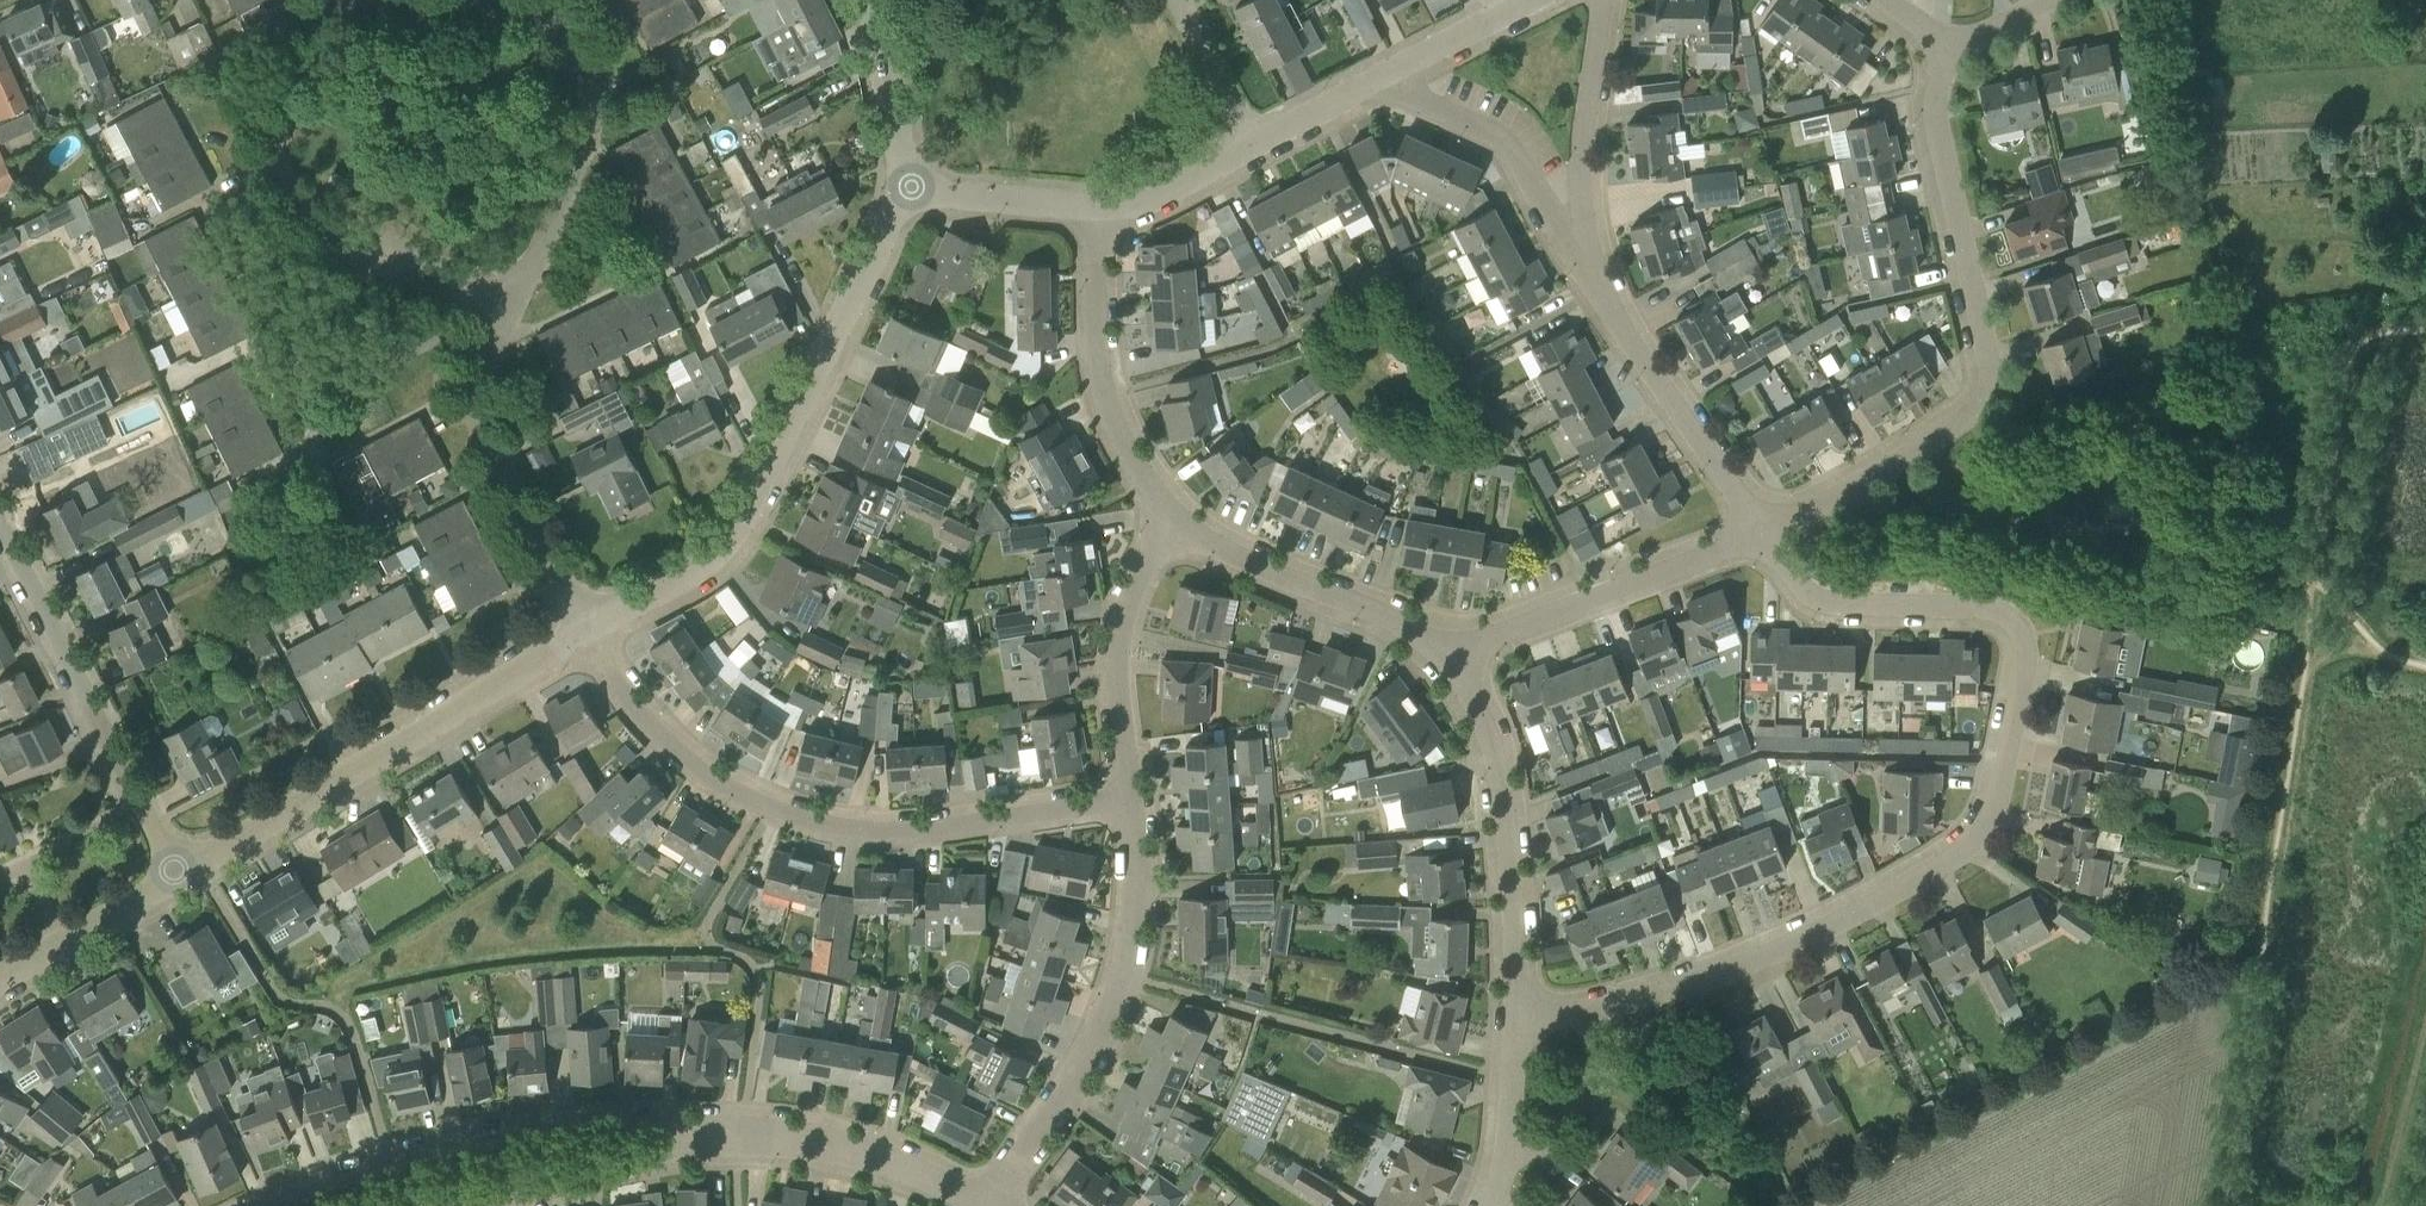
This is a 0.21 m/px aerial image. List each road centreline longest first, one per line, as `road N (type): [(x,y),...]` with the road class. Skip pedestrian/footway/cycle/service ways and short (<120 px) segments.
road 1 (residential): [(1600,1010),(1746,964),(1966,850),(1987,821),(2022,649),(2016,632),(1984,611),(1831,605),(1802,584),(1759,530)]
road 2 (residential): [(1759,530),(1926,447),(1973,410),(1989,386),(1935,111),(1952,50)]
road 3 (residential): [(1131,802),(902,830),(834,829),(709,778),(667,736),(595,635)]
road 4 (unclassified): [(595,635),(717,565),(755,518),(903,187)]
road 5 (residential): [(737,1134),(656,1122),(528,1125),(389,1160),(258,1205)]
road 6 (unclassified): [(178,875),(595,635)]
road 7 (residential): [(516,295),(581,155),(591,101),(555,26),(521,8),(409,0)]
road 8 (residential): [(341,0),(292,144),(302,197),(516,295)]
road 9 (residential): [(990,1205),(1123,952),(1131,802)]
road 10 (residential): [(178,875),(0,519)]
road 11 (residential): [(1512,1018),(1506,811),(1493,743),(1457,666),(1457,644)]
road 12 (residential): [(595,635),(473,411),(516,295)]
road 13 (residential): [(1759,530),(1578,251)]
road 14 (residential): [(1175,517),(1112,427),(1095,358),(1094,208)]
road 15 (residential): [(1457,644),(1489,641),(1759,530)]
road 16 (residential): [(1457,644),(1411,634),(1367,606),(1285,578),(1175,517)]
road 17 (residential): [(1131,802),(1114,671),(1121,618),(1175,517)]
road 18 (residential): [(456,1205),(535,1178),(737,1134)]
road 19 (residential): [(1578,251),(1508,149),(1389,71)]
road 20 (residential): [(989,1205),(930,1174),(828,1141),(737,1134)]
road 21 (residential): [(1578,251),(1600,0)]
road 22 (residential): [(903,187),(1094,208)]
road 23 (unclassified): [(903,187),(873,0)]
road 24 (residential): [(1507,1150),(1536,1149),(1558,1128),(1585,1081),(1600,1010)]
road 25 (residential): [(1094,208),(1134,203),(1259,136)]
road 26 (residential): [(1389,71),(1531,0)]
road 27 (residential): [(1259,136),(1180,0)]
road 28 (residential): [(1259,136),(1389,71)]
road 29 (unclassified): [(64,942),(178,875)]
road 30 (residential): [(1507,1150),(1512,1018)]

